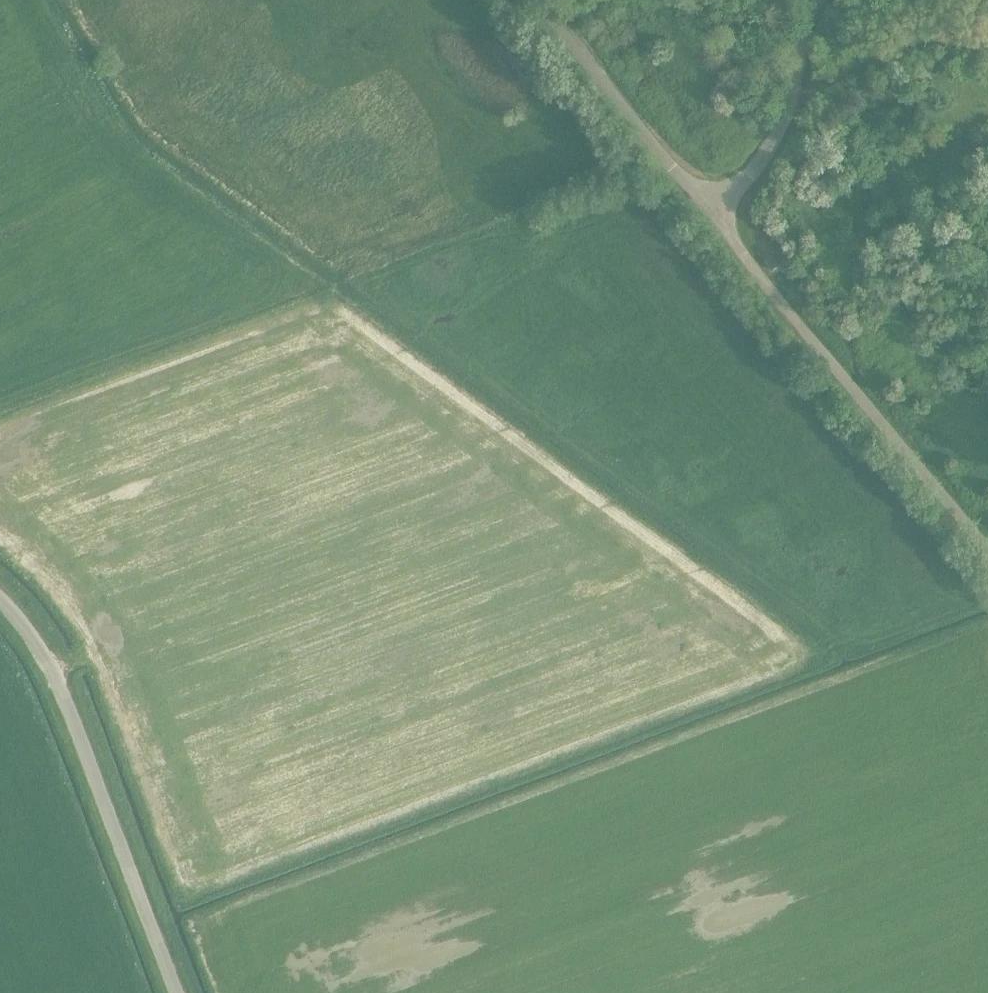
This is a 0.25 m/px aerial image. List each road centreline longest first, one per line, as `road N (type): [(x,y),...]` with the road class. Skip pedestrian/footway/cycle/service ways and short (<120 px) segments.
road 1 (unclassified): [(987,553),(719,208)]
road 2 (unclassified): [(0,600),(28,622),(176,992)]
road 3 (unclassified): [(719,208),(534,0)]
road 4 (unclassified): [(719,208),(764,158),(822,0)]

